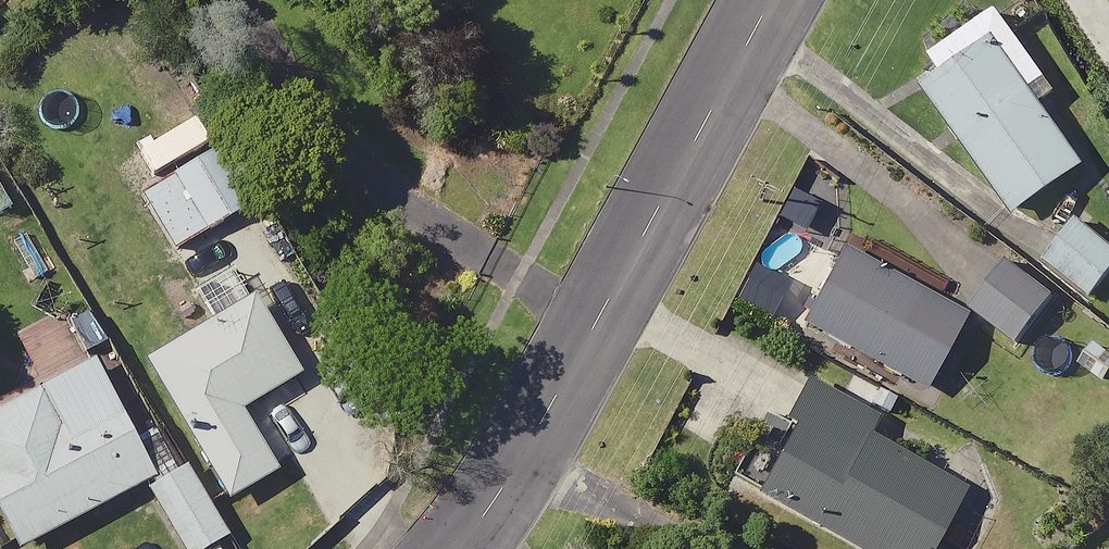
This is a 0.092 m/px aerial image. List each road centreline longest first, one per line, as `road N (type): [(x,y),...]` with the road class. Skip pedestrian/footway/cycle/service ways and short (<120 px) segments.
road 1 (residential): [(764,0),(532,434),(457,548)]

